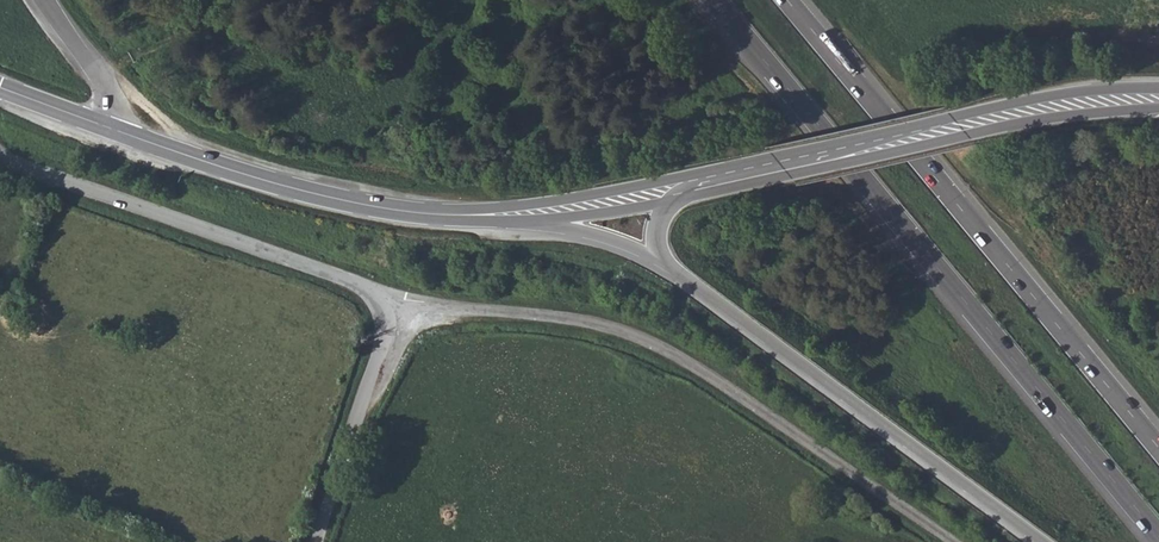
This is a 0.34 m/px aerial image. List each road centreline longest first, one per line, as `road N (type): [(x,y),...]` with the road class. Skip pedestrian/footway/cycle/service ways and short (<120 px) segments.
road 1 (trunk): [(715,0),(1158,535)]
road 2 (unclassified): [(369,295),(599,324),(652,344),(950,541)]
road 3 (trunk): [(1158,447),(788,0)]
road 4 (trunk): [(673,272),(1044,541)]
road 5 (secondary): [(676,189),(1069,103)]
road 6 (unclassified): [(0,155),(369,295)]
road 7 (secondary): [(134,136),(315,193),(482,216)]
road 8 (unclassified): [(316,541),(381,350),(382,323),(369,295)]
road 9 (trunk): [(482,216),(595,238),(673,272)]
road 10 (secondary): [(482,216),(676,189)]
road 11 (trunk): [(45,0),(134,136)]
road 12 (secondary): [(0,87),(134,136)]

